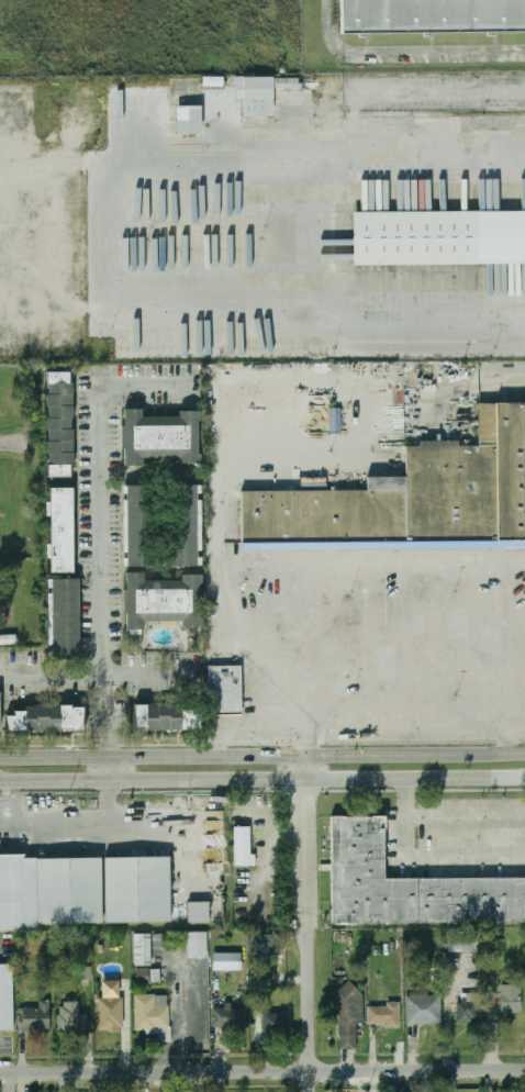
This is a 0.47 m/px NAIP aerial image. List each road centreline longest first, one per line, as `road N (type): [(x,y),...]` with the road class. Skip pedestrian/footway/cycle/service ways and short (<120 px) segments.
road 1 (secondary): [(524,752),(0,757)]
road 2 (secondary): [(0,782),(524,777)]
road 3 (residential): [(524,1069),(0,1074)]
road 4 (residential): [(310,929),(306,756)]
road 5 (residential): [(312,1071),(310,929)]

